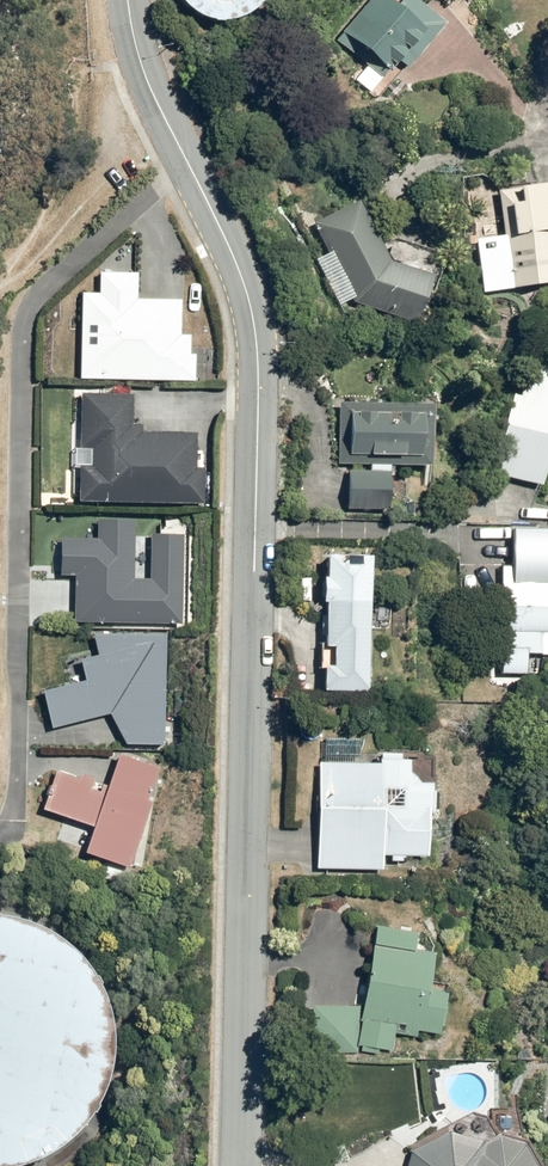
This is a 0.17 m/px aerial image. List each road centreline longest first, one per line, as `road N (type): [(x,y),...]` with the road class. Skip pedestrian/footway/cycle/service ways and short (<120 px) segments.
road 1 (residential): [(243,1165),(260,355),(251,303),(224,238),(140,62),(129,0)]
road 2 (track): [(140,62),(102,115),(58,224),(27,263),(0,275)]

